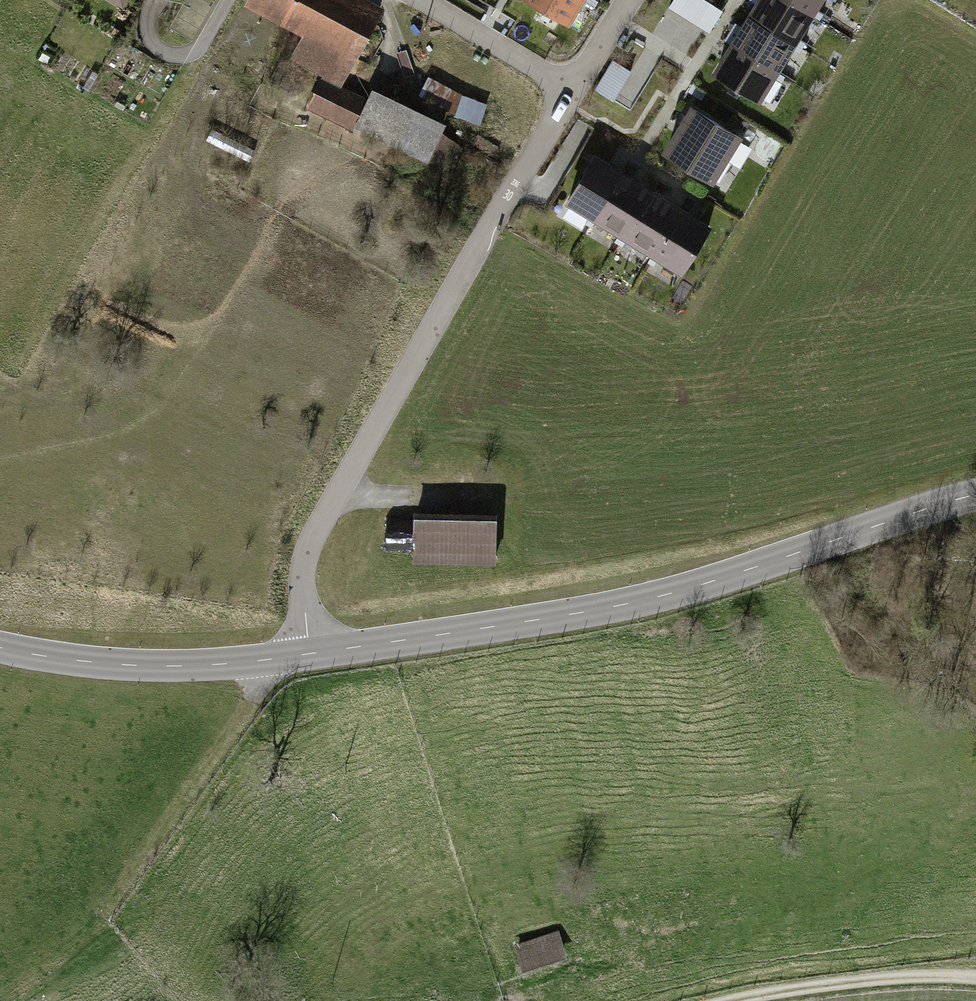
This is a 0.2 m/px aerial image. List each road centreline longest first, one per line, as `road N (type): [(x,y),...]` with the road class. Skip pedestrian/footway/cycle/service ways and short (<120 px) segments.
road 1 (residential): [(310,654),(301,579),(319,523),(571,92),(417,0)]
road 2 (unclassified): [(310,654),(645,598),(975,494)]
road 3 (track): [(251,663),(250,696),(94,917),(35,976),(0,994)]
road 4 (unclassified): [(0,650),(46,661),(167,667),(310,654)]
road 5 (track): [(975,981),(917,978),(751,1000)]

